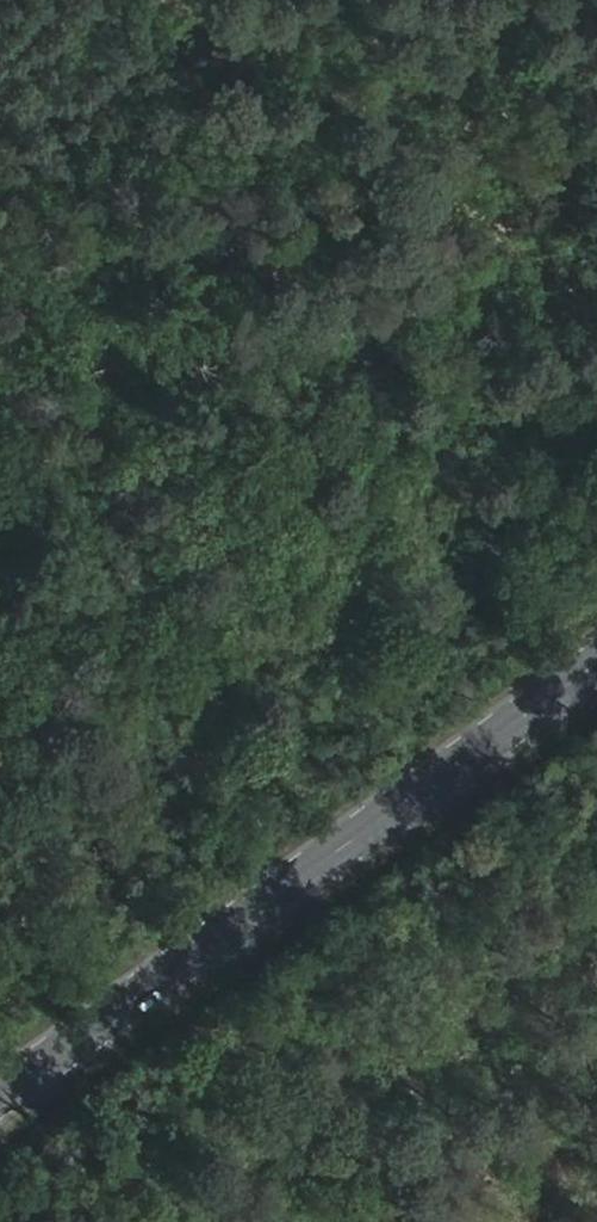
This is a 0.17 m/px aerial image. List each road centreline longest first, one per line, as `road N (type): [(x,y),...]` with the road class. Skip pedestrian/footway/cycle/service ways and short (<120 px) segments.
road 1 (primary): [(596,665),(0,1096)]

